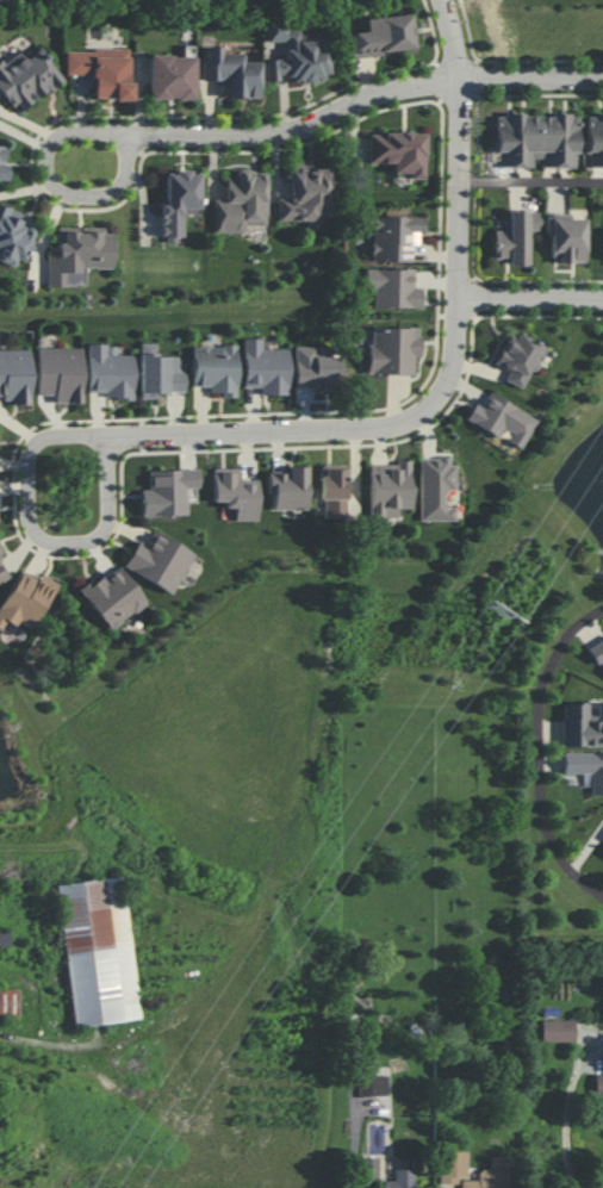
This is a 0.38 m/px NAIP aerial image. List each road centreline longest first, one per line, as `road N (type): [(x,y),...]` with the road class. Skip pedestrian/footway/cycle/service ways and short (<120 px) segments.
road 1 (residential): [(435,403),(368,434),(54,437),(30,458),(33,525),(42,536),(72,545),(98,541),(111,529),(110,437)]
road 2 (residential): [(465,83),(365,97),(274,135),(105,131),(68,133),(49,155),(54,182),(76,195),(111,193),(125,182),(130,132)]
road 3 (residential): [(435,403),(458,366),(462,318),(465,83),(445,0)]
road 4 (residential): [(595,1043),(576,1096),(571,1149),(578,1187)]
road 5 (residential): [(462,297),(602,300)]
road 6 (residential): [(465,83),(602,78)]

